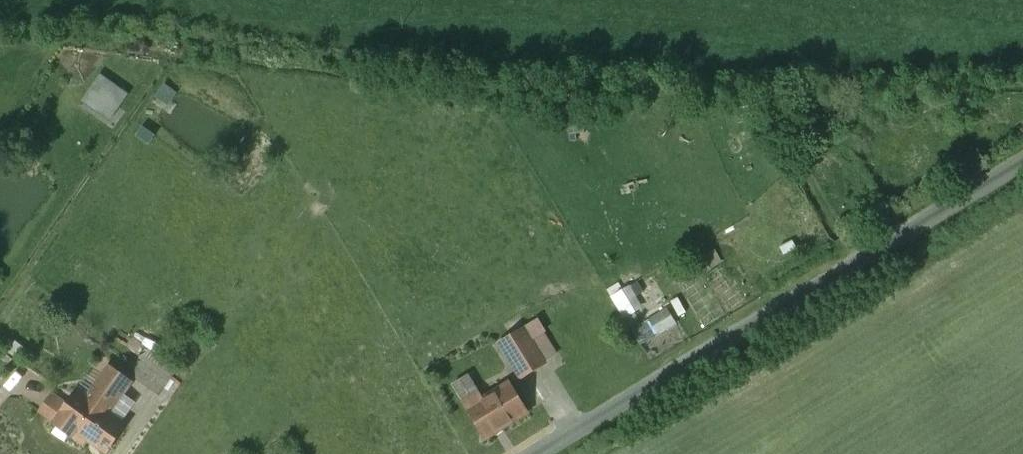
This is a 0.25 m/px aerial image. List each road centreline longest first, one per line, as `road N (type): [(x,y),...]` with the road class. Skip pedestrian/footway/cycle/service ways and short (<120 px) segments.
road 1 (unclassified): [(545,453),(1022,166)]

